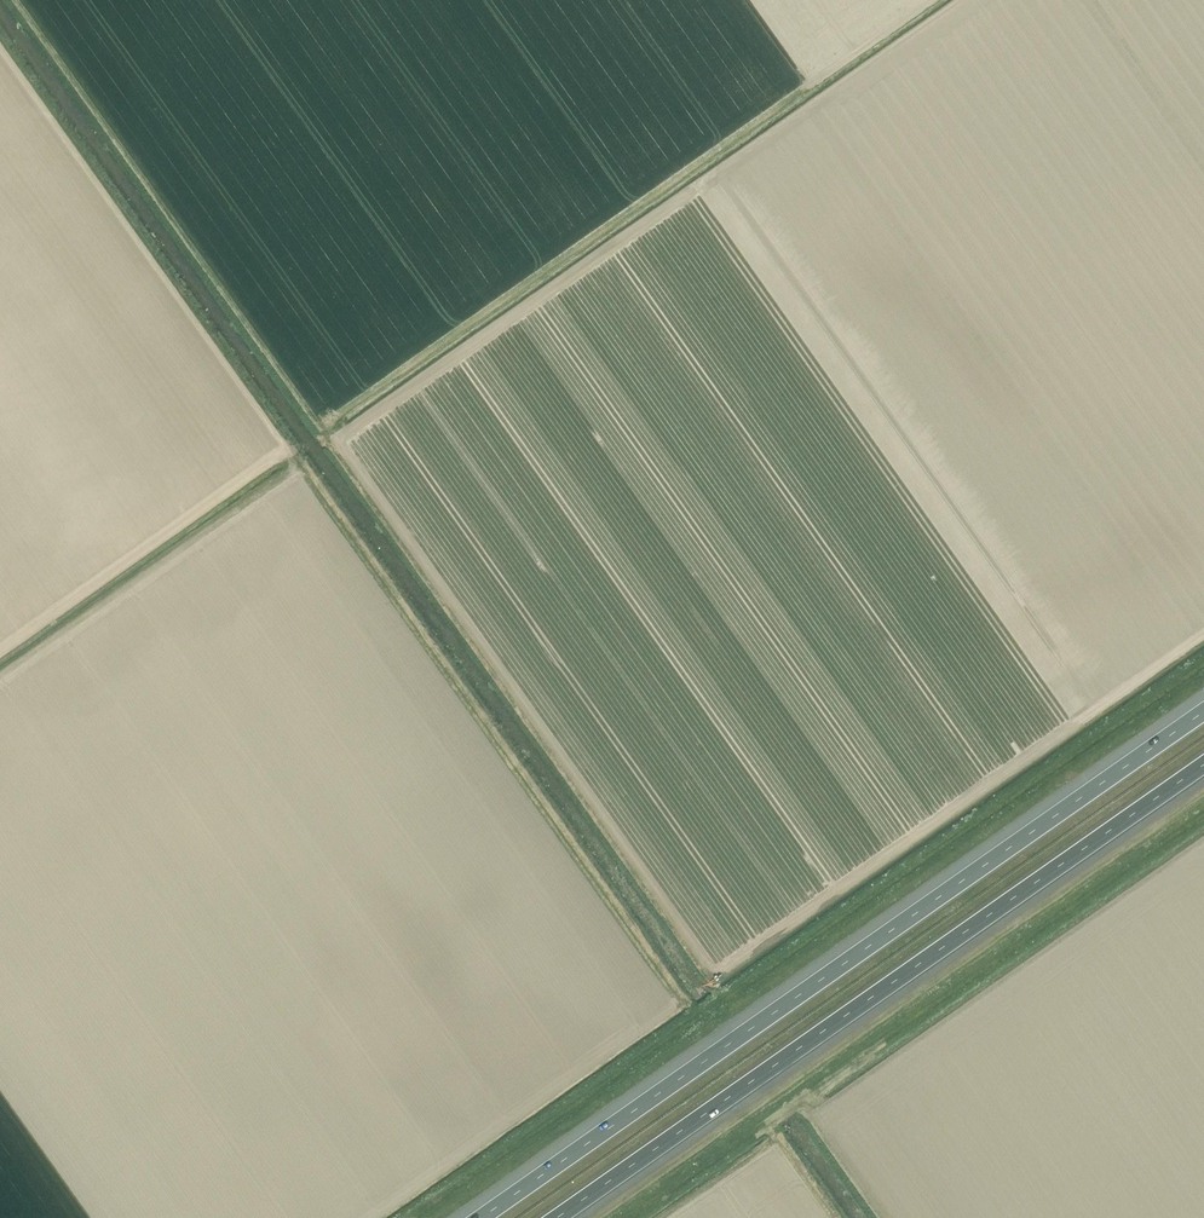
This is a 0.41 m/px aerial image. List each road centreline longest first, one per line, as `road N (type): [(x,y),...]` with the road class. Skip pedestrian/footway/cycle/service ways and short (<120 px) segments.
road 1 (motorway): [(1203,711),(483,1217)]
road 2 (motorway): [(557,1217),(1203,764)]

